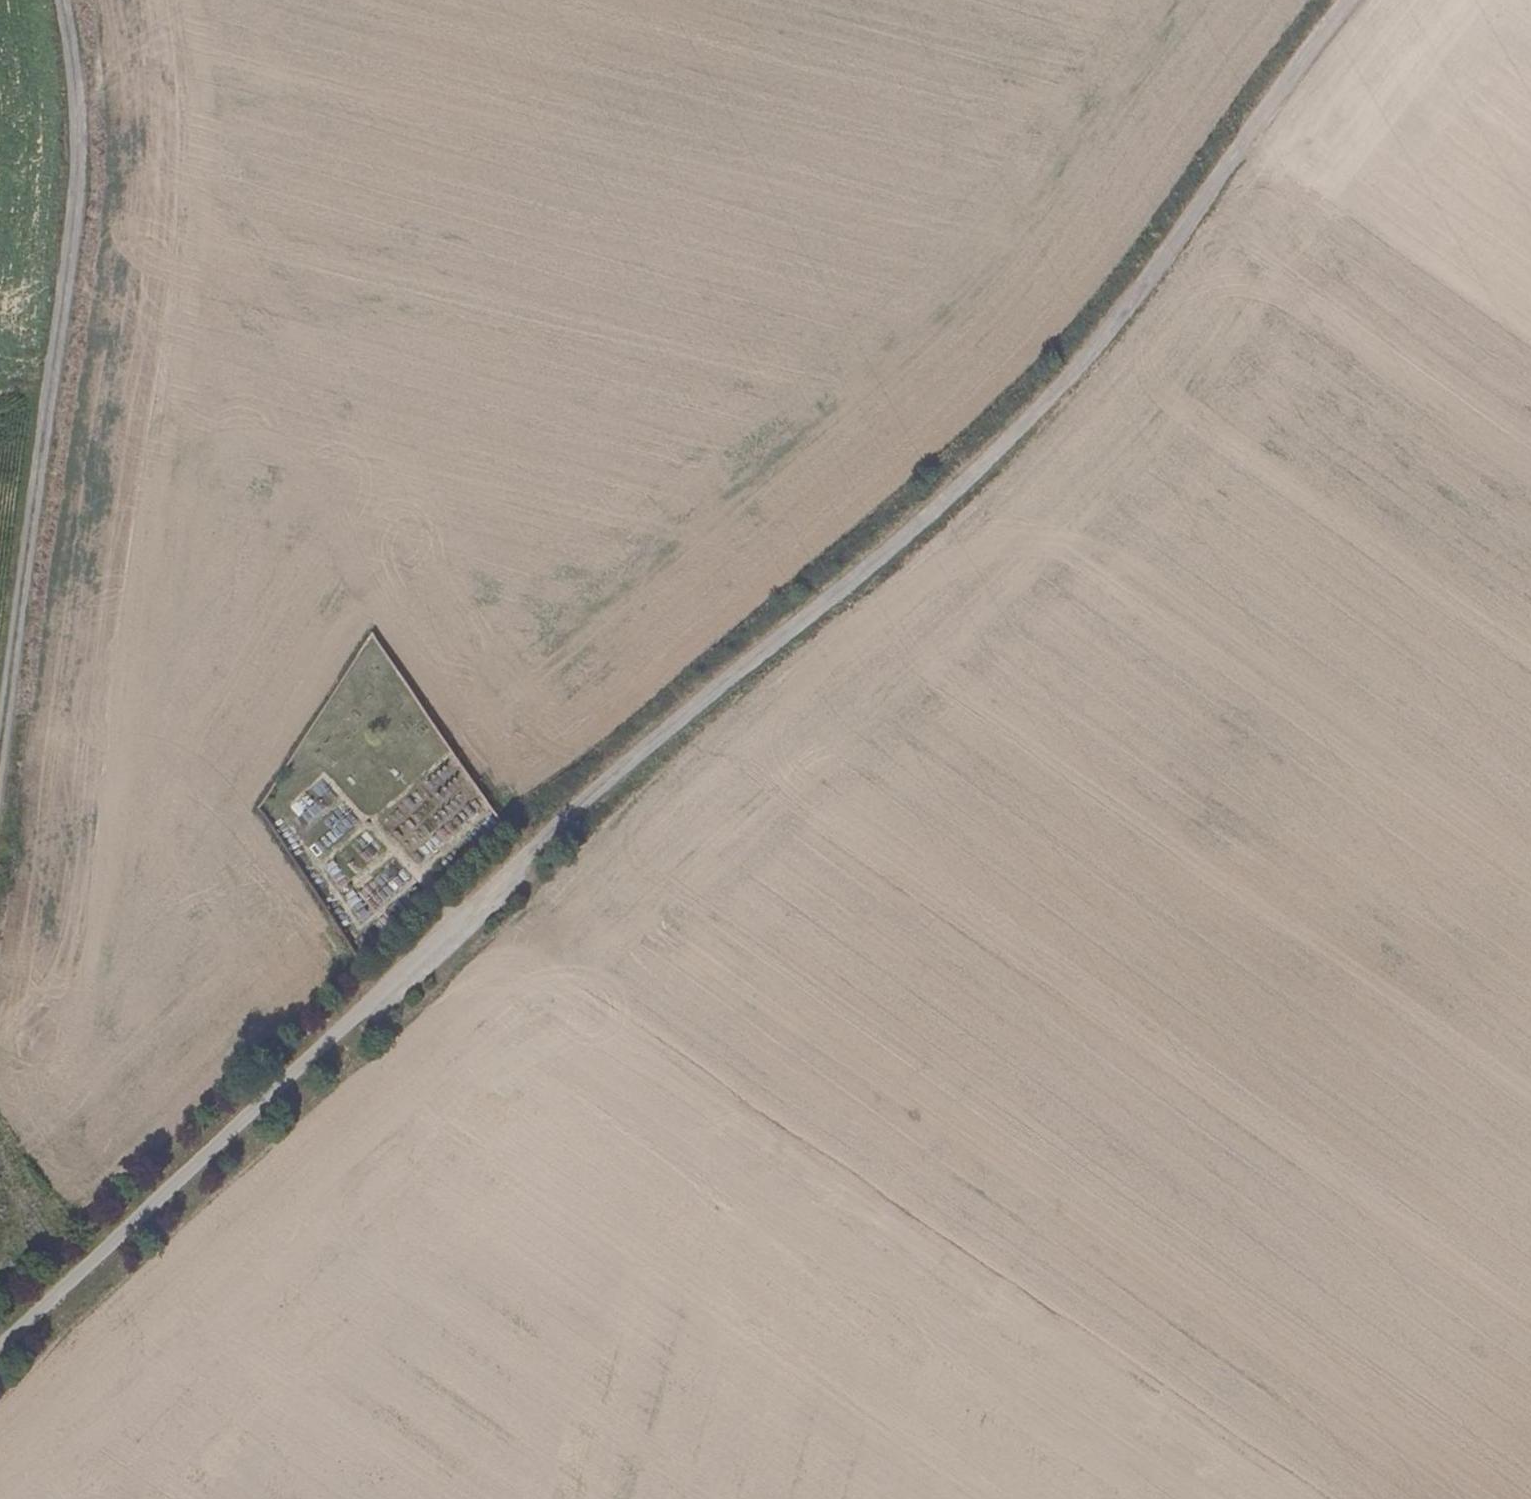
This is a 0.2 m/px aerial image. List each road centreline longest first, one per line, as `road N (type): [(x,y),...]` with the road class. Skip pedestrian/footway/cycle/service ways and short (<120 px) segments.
road 1 (track): [(1332,0),(1137,283),(1048,390),(905,523),(677,707),(512,863)]
road 2 (track): [(0,696),(71,157),(54,0)]
road 3 (residential): [(512,863),(0,1335)]

